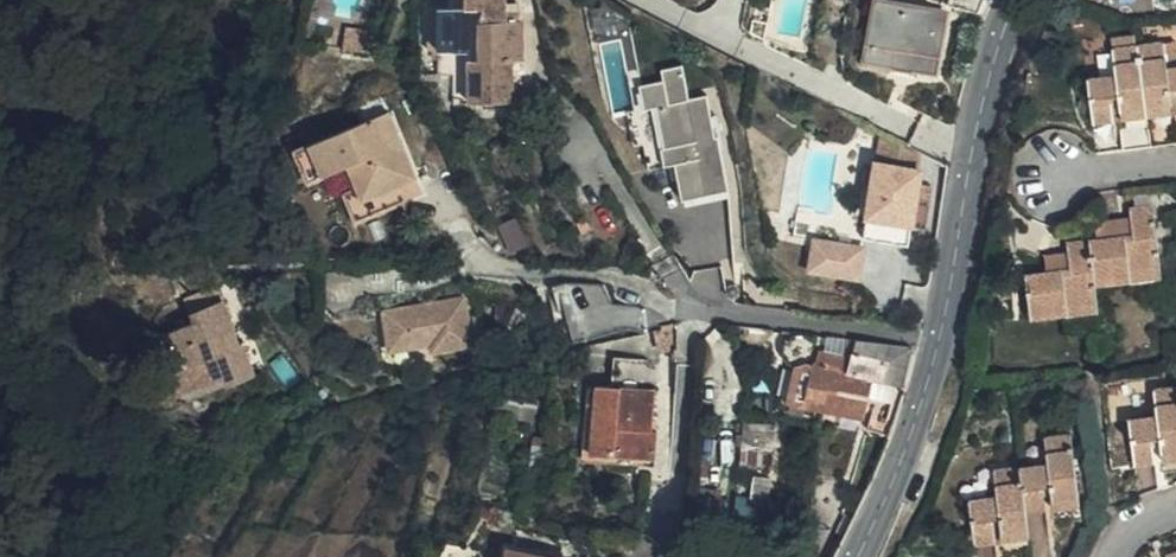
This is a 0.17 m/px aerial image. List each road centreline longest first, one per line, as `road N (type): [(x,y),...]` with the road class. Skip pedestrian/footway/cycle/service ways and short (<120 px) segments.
road 1 (tertiary): [(856,556),(900,465),(941,342),(987,73),(1012,0)]

